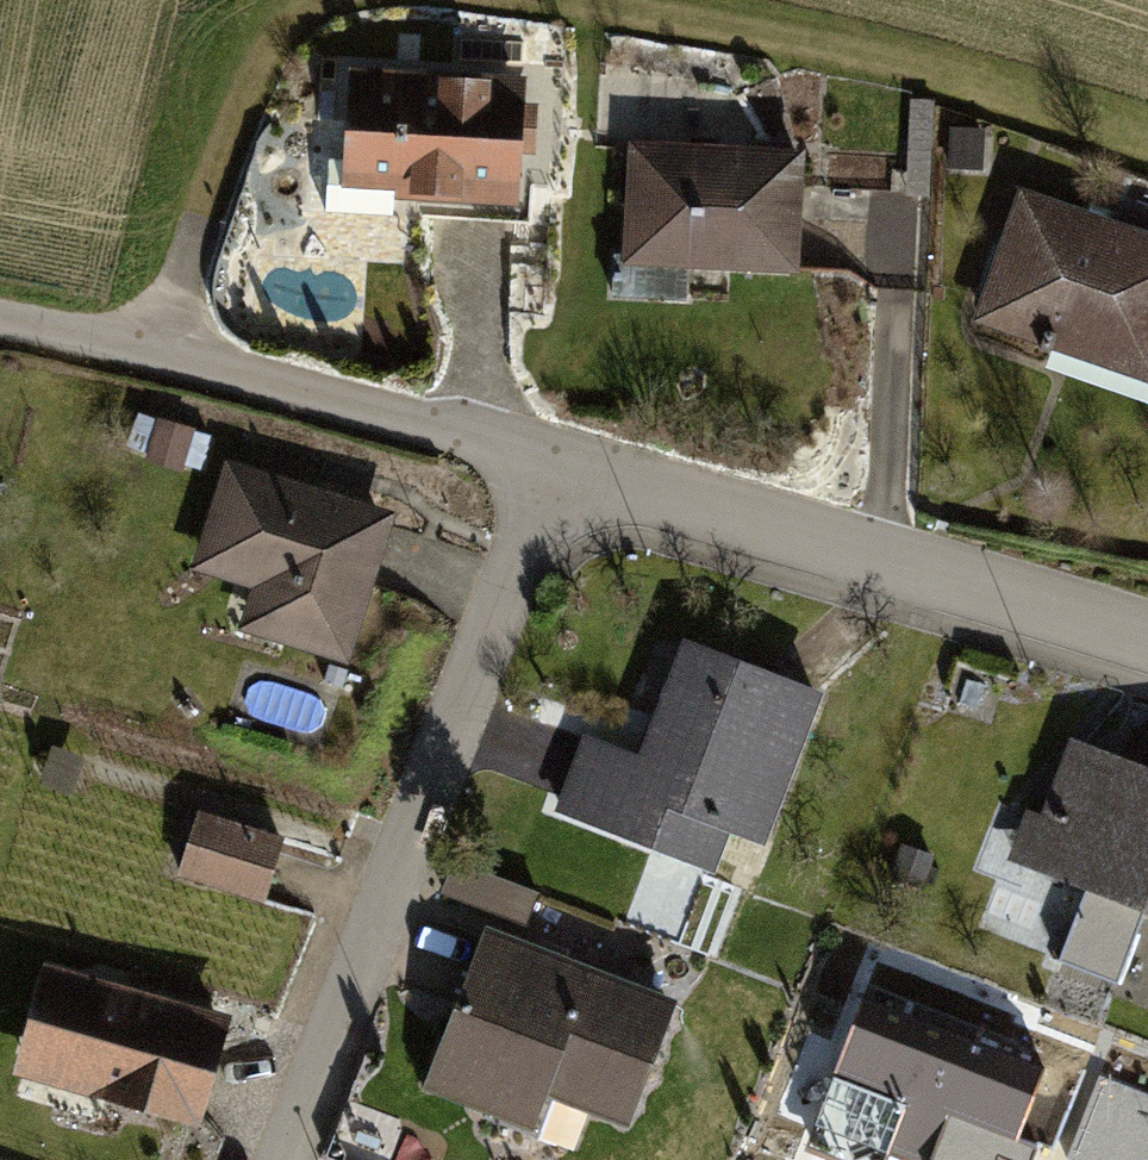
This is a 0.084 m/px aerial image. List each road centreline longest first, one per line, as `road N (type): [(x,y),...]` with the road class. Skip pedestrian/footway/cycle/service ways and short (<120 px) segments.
road 1 (track): [(1147,172),(861,85),(412,4),(296,14),(233,54),(161,355)]
road 2 (residential): [(554,466),(287,1159)]
road 3 (residential): [(554,466),(1147,642)]
road 4 (residential): [(161,355),(554,466)]
road 5 (track): [(0,319),(161,355)]

